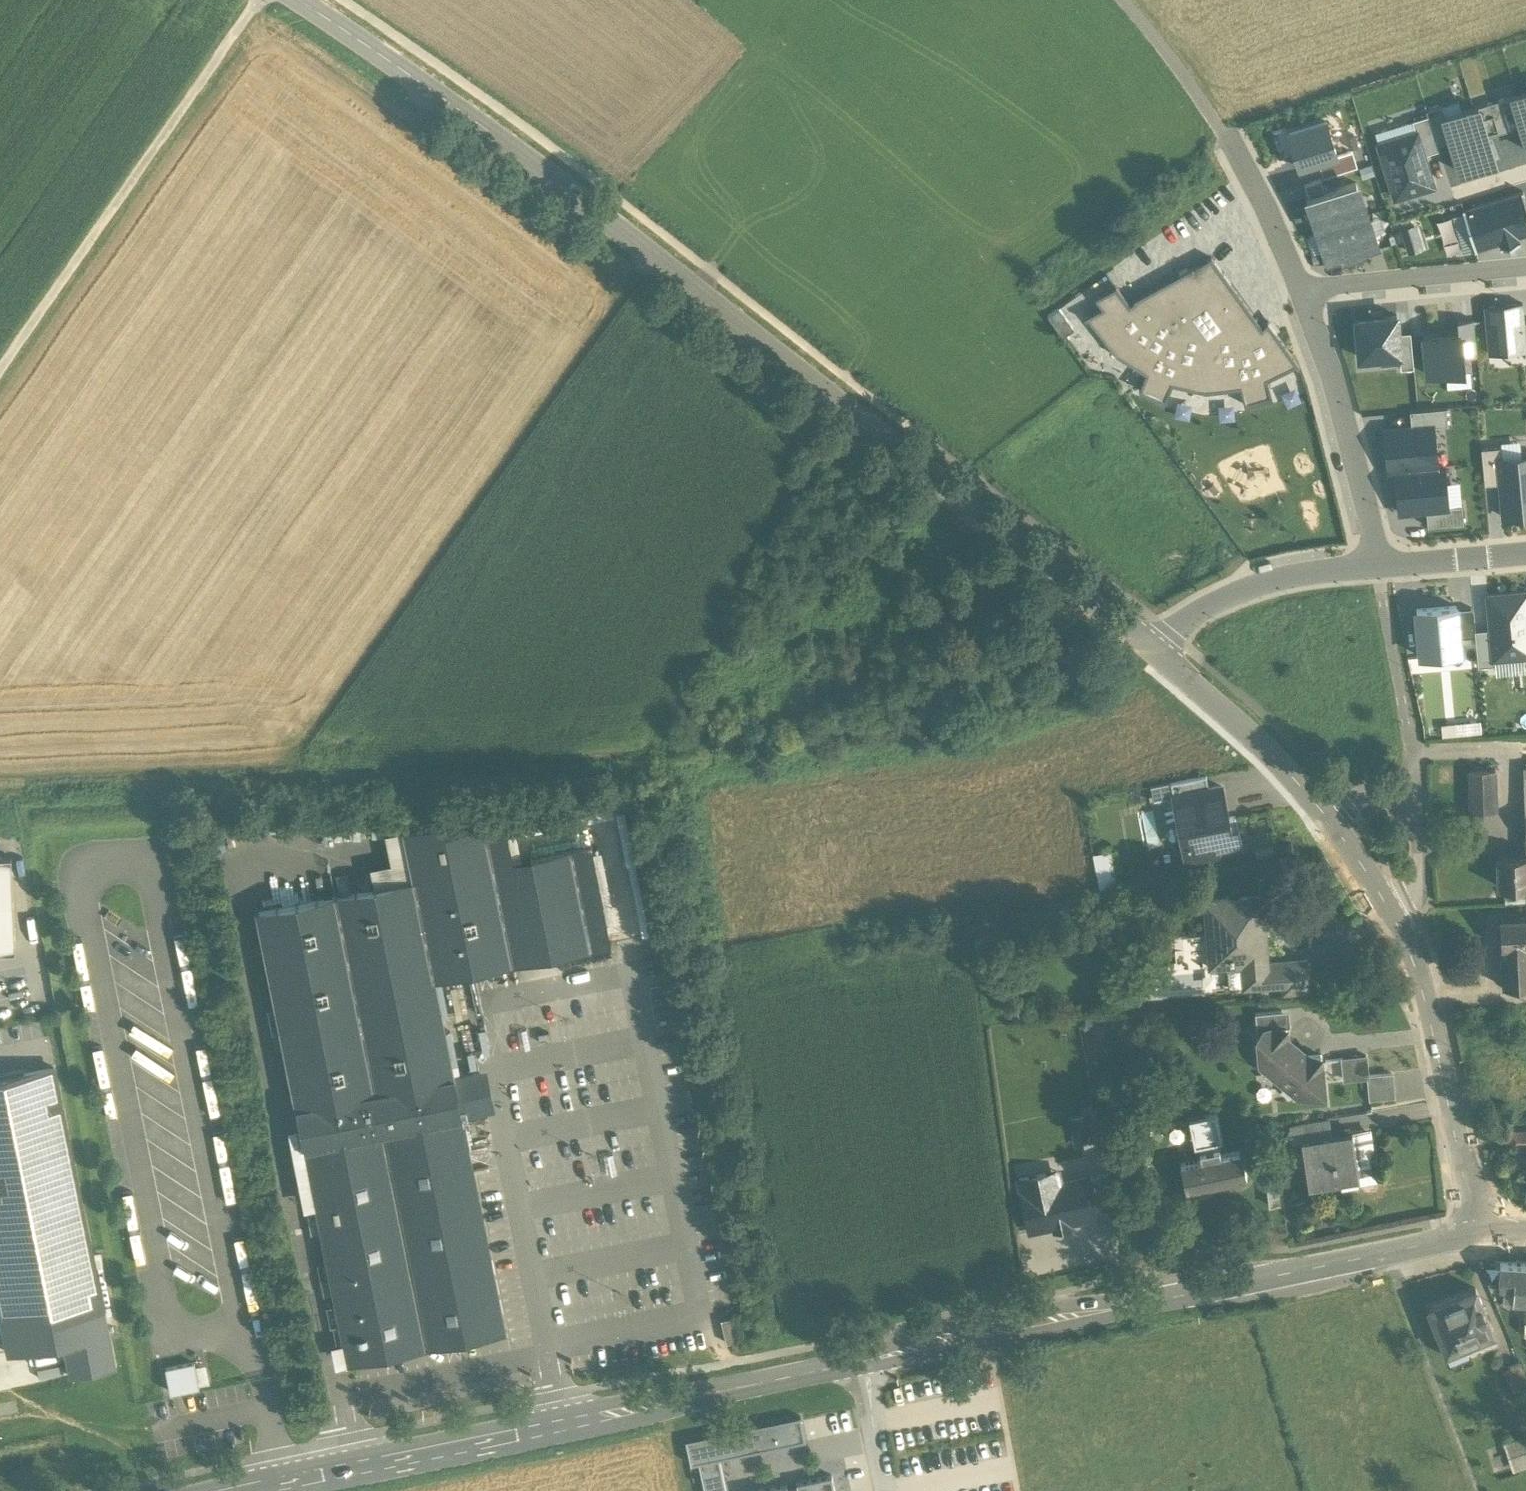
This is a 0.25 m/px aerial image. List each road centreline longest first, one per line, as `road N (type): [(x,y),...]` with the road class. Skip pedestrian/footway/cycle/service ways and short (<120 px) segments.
road 1 (residential): [(1151,656),(633,241),(297,0)]
road 2 (track): [(0,807),(664,794)]
road 3 (tertiary): [(753,1385),(568,1411),(194,1490)]
road 4 (tertiary): [(292,1490),(574,1434),(753,1385)]
road 5 (track): [(0,367),(258,0)]
road 6 (residential): [(1384,909),(1327,817),(1259,744),(1151,656)]
road 7 (unclassified): [(1120,0),(1223,138),(1299,293)]
road 8 (residential): [(1476,1236),(1414,960),(1384,909)]
road 9 (tertiary): [(1476,1236),(1156,1301)]
road 10 (tertiary): [(1156,1301),(983,1320),(913,1338),(869,1361)]
road 11 (tertiary): [(869,1361),(989,1344),(1156,1301)]
road 12 (unclassified): [(1299,293),(1376,567)]
road 13 (residential): [(1151,656),(1187,621),(1258,582),(1376,567)]
road 14 (residential): [(1299,293),(1525,269)]
road 15 (unclassified): [(1406,729),(1420,868),(1413,893),(1384,909)]
road 16 (residential): [(1376,567),(1525,553)]
road 17 (residential): [(861,1363),(882,1490)]

